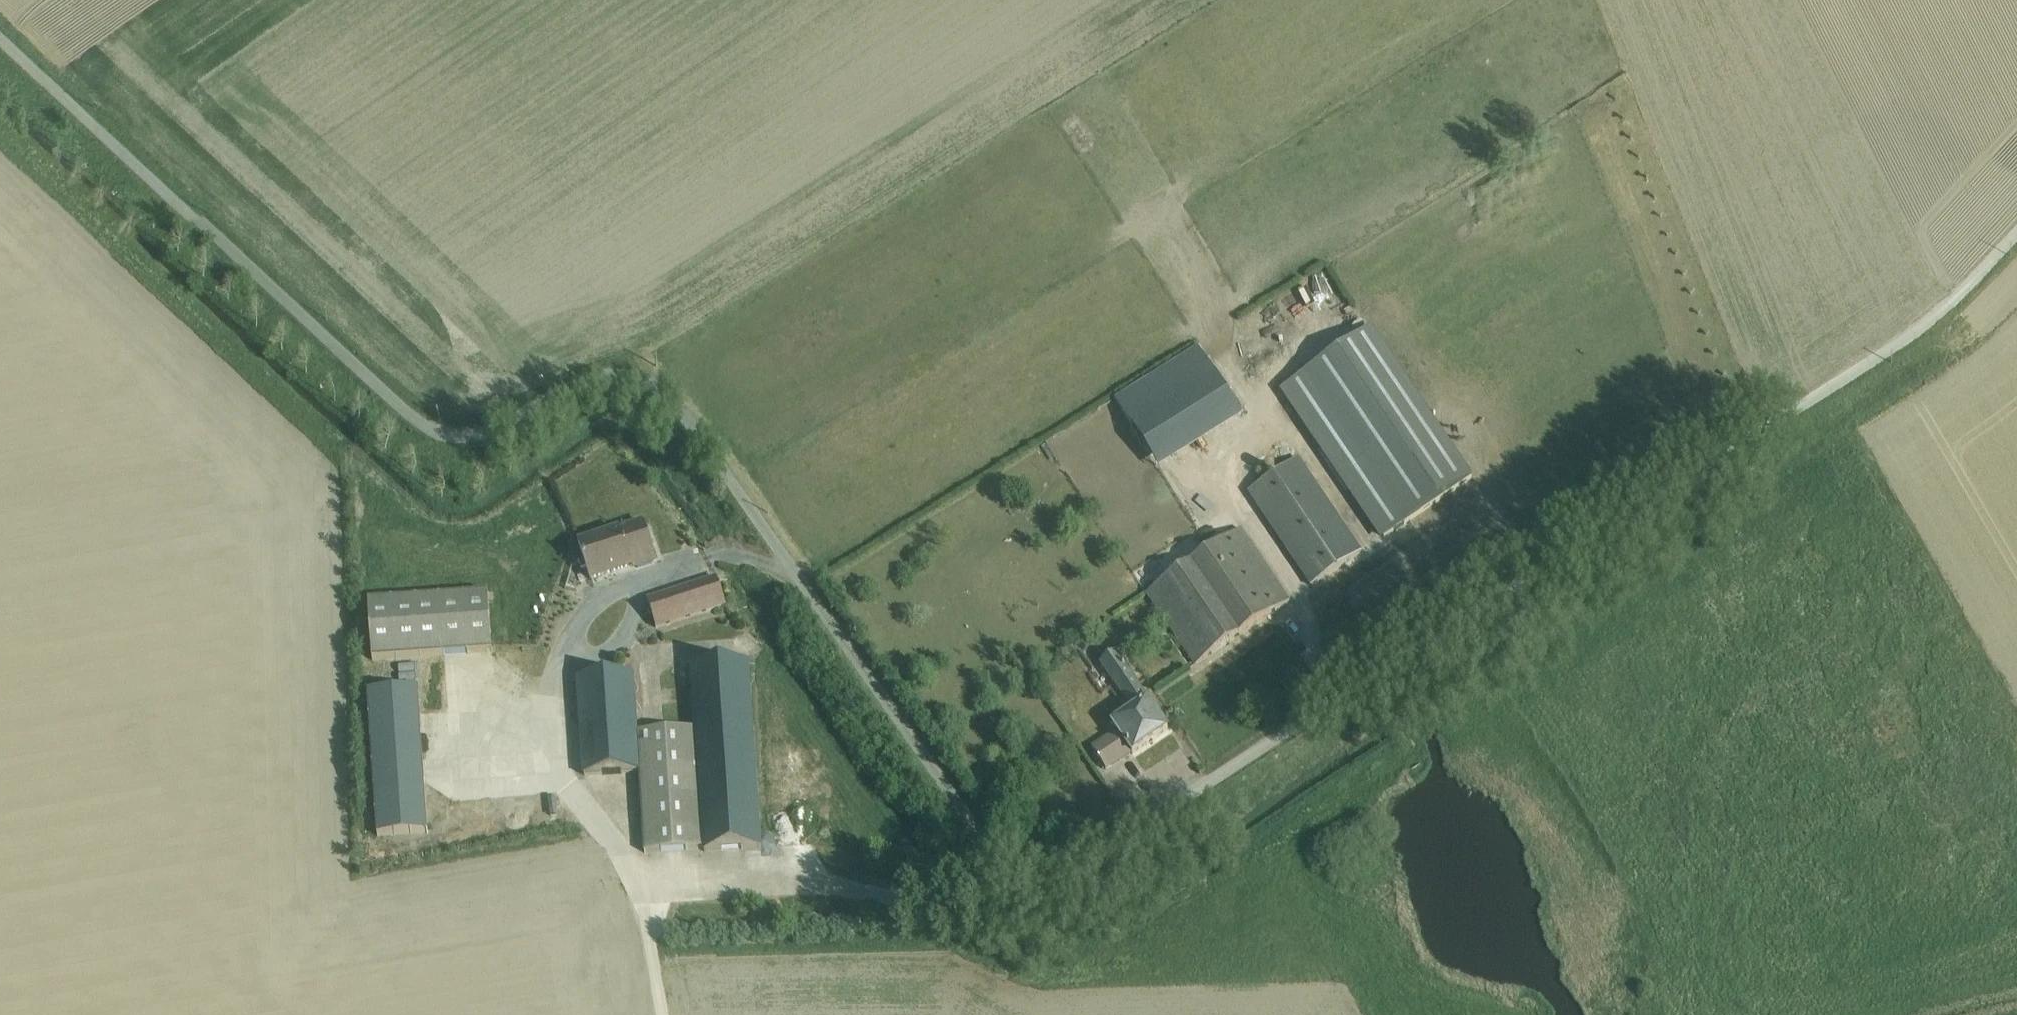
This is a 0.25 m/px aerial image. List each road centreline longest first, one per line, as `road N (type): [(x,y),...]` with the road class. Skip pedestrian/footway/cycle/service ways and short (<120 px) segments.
road 1 (unclassified): [(2016,243),(1933,326),(1825,400),(1118,849),(1039,883),(1006,872),(991,855),(669,400),(650,385),(610,376),(583,382),(486,434),(437,435),(0,36)]

